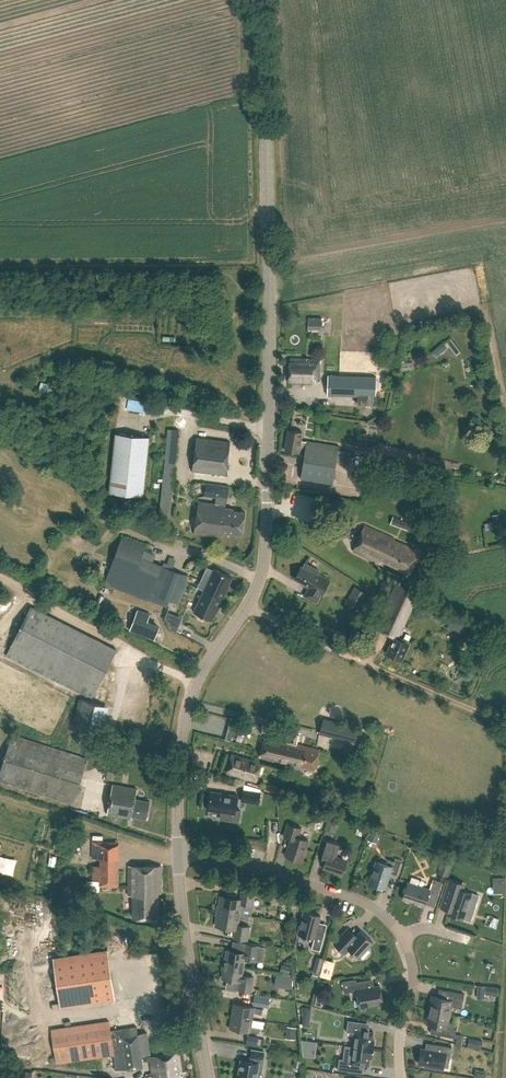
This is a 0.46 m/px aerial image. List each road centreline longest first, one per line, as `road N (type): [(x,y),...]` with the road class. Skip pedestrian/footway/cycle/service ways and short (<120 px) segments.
road 1 (tertiary): [(178,855),(191,694),(264,563),(267,142),(256,0)]
road 2 (residential): [(402,936),(374,906),(354,898),(231,858),(178,855)]
road 3 (tertiary): [(210,1077),(178,855)]
road 4 (track): [(196,683),(0,578)]
road 5 (residential): [(402,1077),(413,978),(402,936)]

